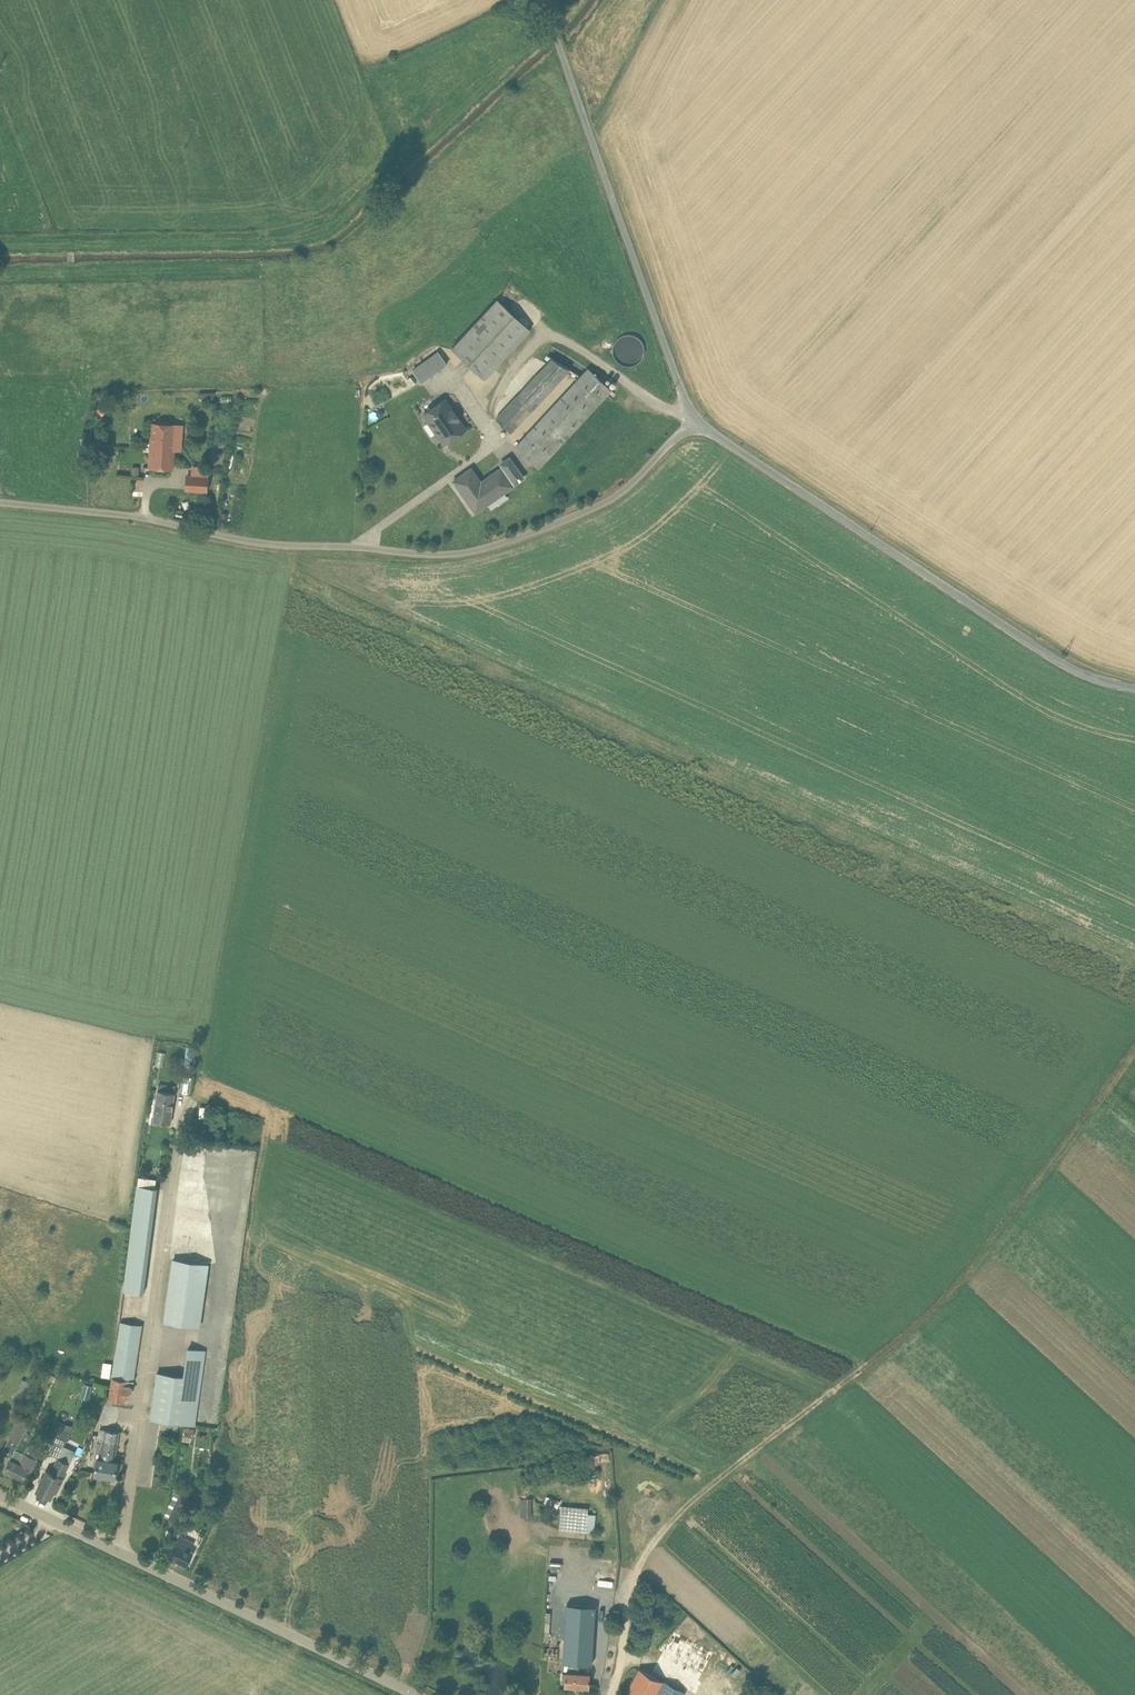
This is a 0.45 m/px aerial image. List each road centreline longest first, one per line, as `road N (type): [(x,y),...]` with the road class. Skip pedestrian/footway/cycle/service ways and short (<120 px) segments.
road 1 (track): [(627,1593),(658,1536),(689,1504),(954,1288),(1134,1049)]
road 2 (track): [(0,502),(284,545),(458,554),(615,497),(693,421)]
road 3 (unclassified): [(1134,689),(1071,668),(693,421)]
road 4 (track): [(363,548),(371,534),(496,445),(471,402),(531,341),(552,333),(693,421)]
road 5 (residential): [(123,1553),(186,1105)]
road 6 (unclassified): [(541,0),(693,421)]
road 7 (unclassified): [(418,1694),(123,1553)]
road 8 (unclassified): [(123,1553),(0,1495)]

